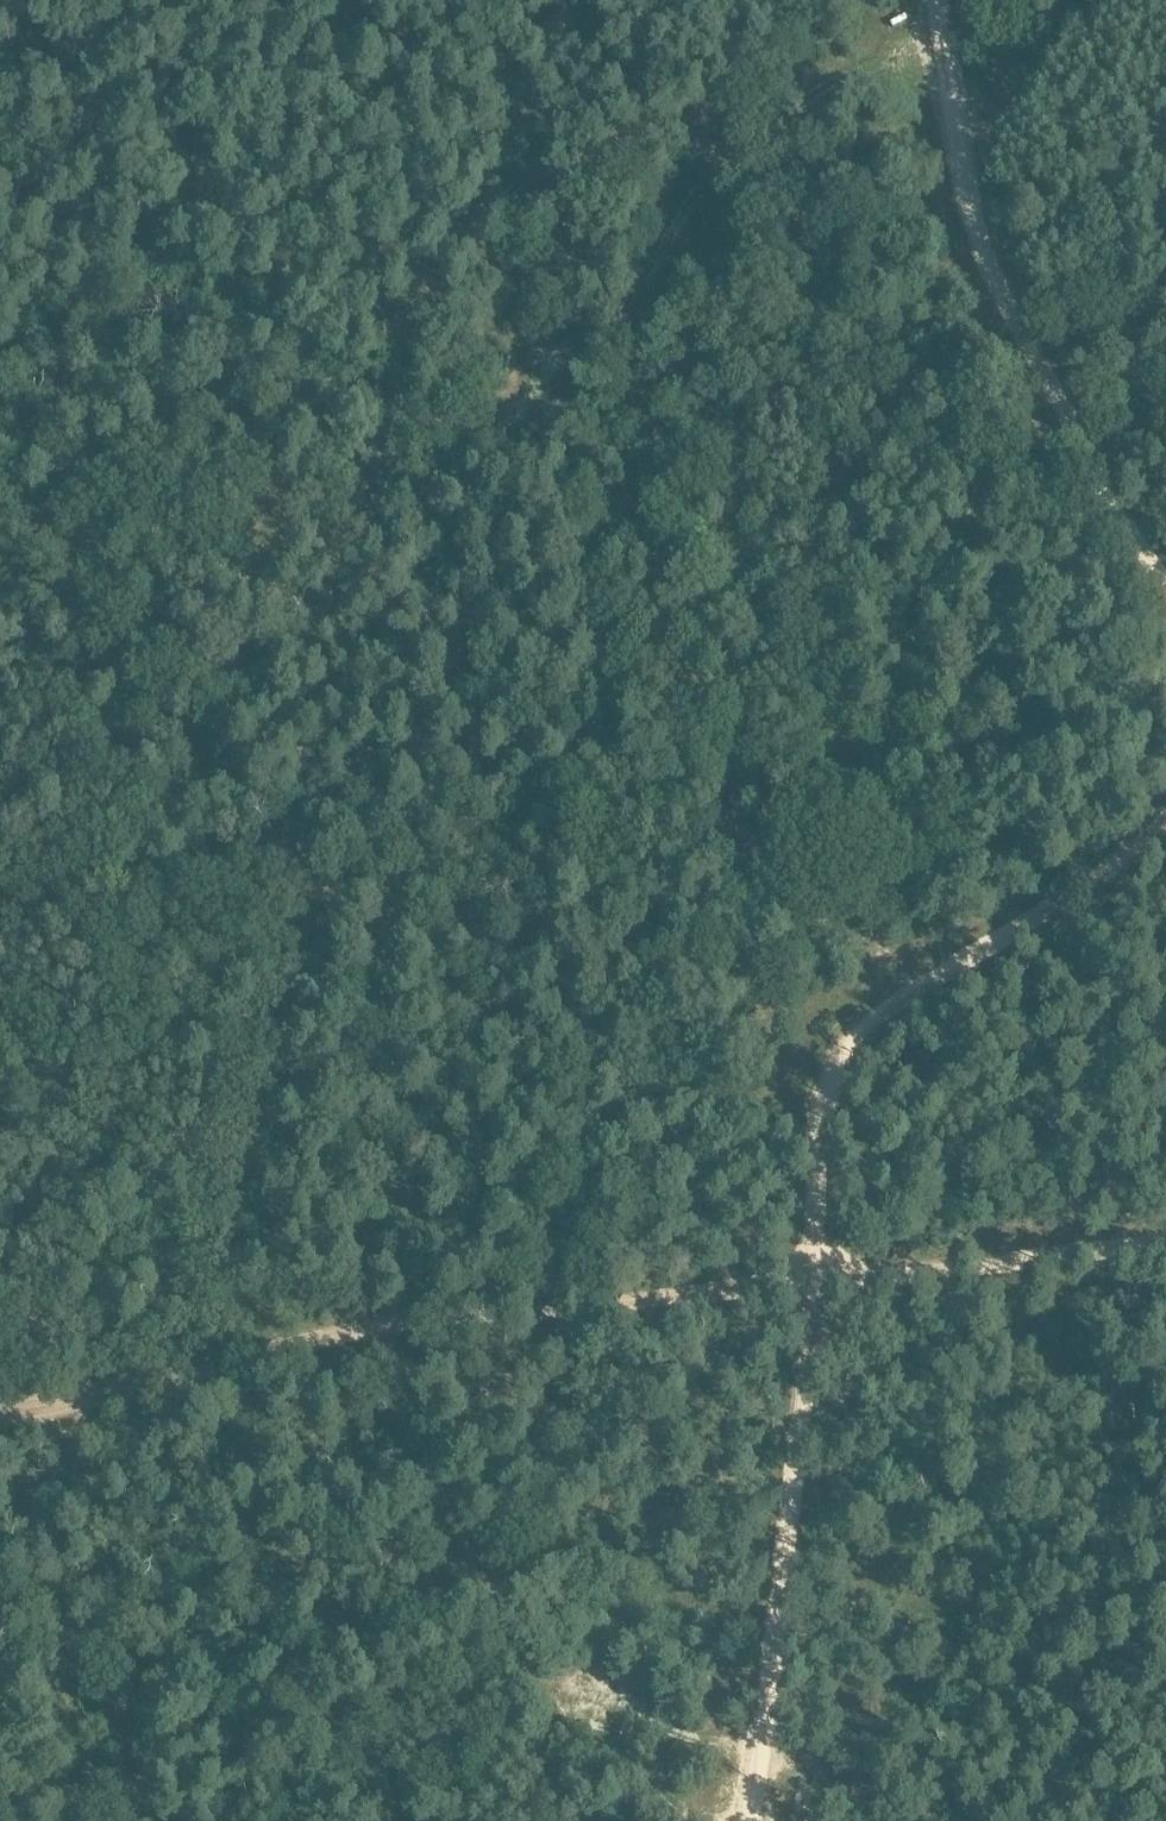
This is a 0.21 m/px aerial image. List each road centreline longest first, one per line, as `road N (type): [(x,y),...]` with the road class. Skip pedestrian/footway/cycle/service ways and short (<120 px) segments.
road 1 (track): [(1165,820),(1075,890),(888,1002),(825,1069),(803,1408),(741,1820)]
road 2 (track): [(0,1410),(383,1323),(1165,1239)]
road 3 (track): [(1078,0),(1024,90),(954,135),(971,216),(998,290),(1165,586)]
road 4 (track): [(75,1820),(67,1536),(78,1398)]
road 5 (track): [(935,0),(954,135)]

